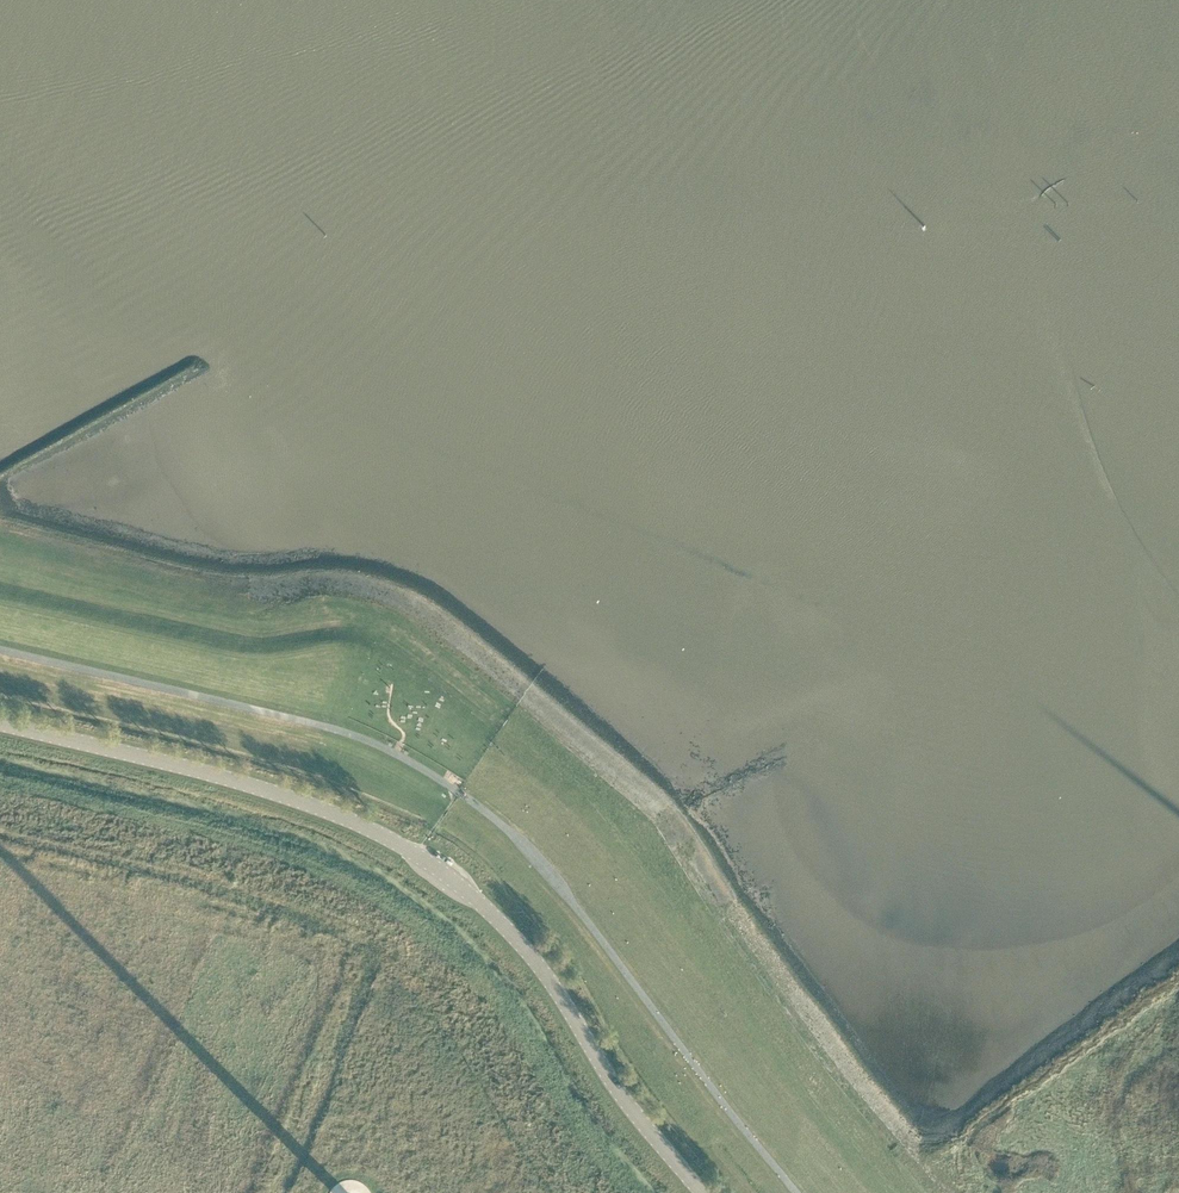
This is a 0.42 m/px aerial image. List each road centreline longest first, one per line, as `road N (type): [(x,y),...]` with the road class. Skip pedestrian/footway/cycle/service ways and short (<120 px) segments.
road 1 (tertiary): [(0,721),(254,782),(417,852),(491,915),(534,965),(706,1192)]

